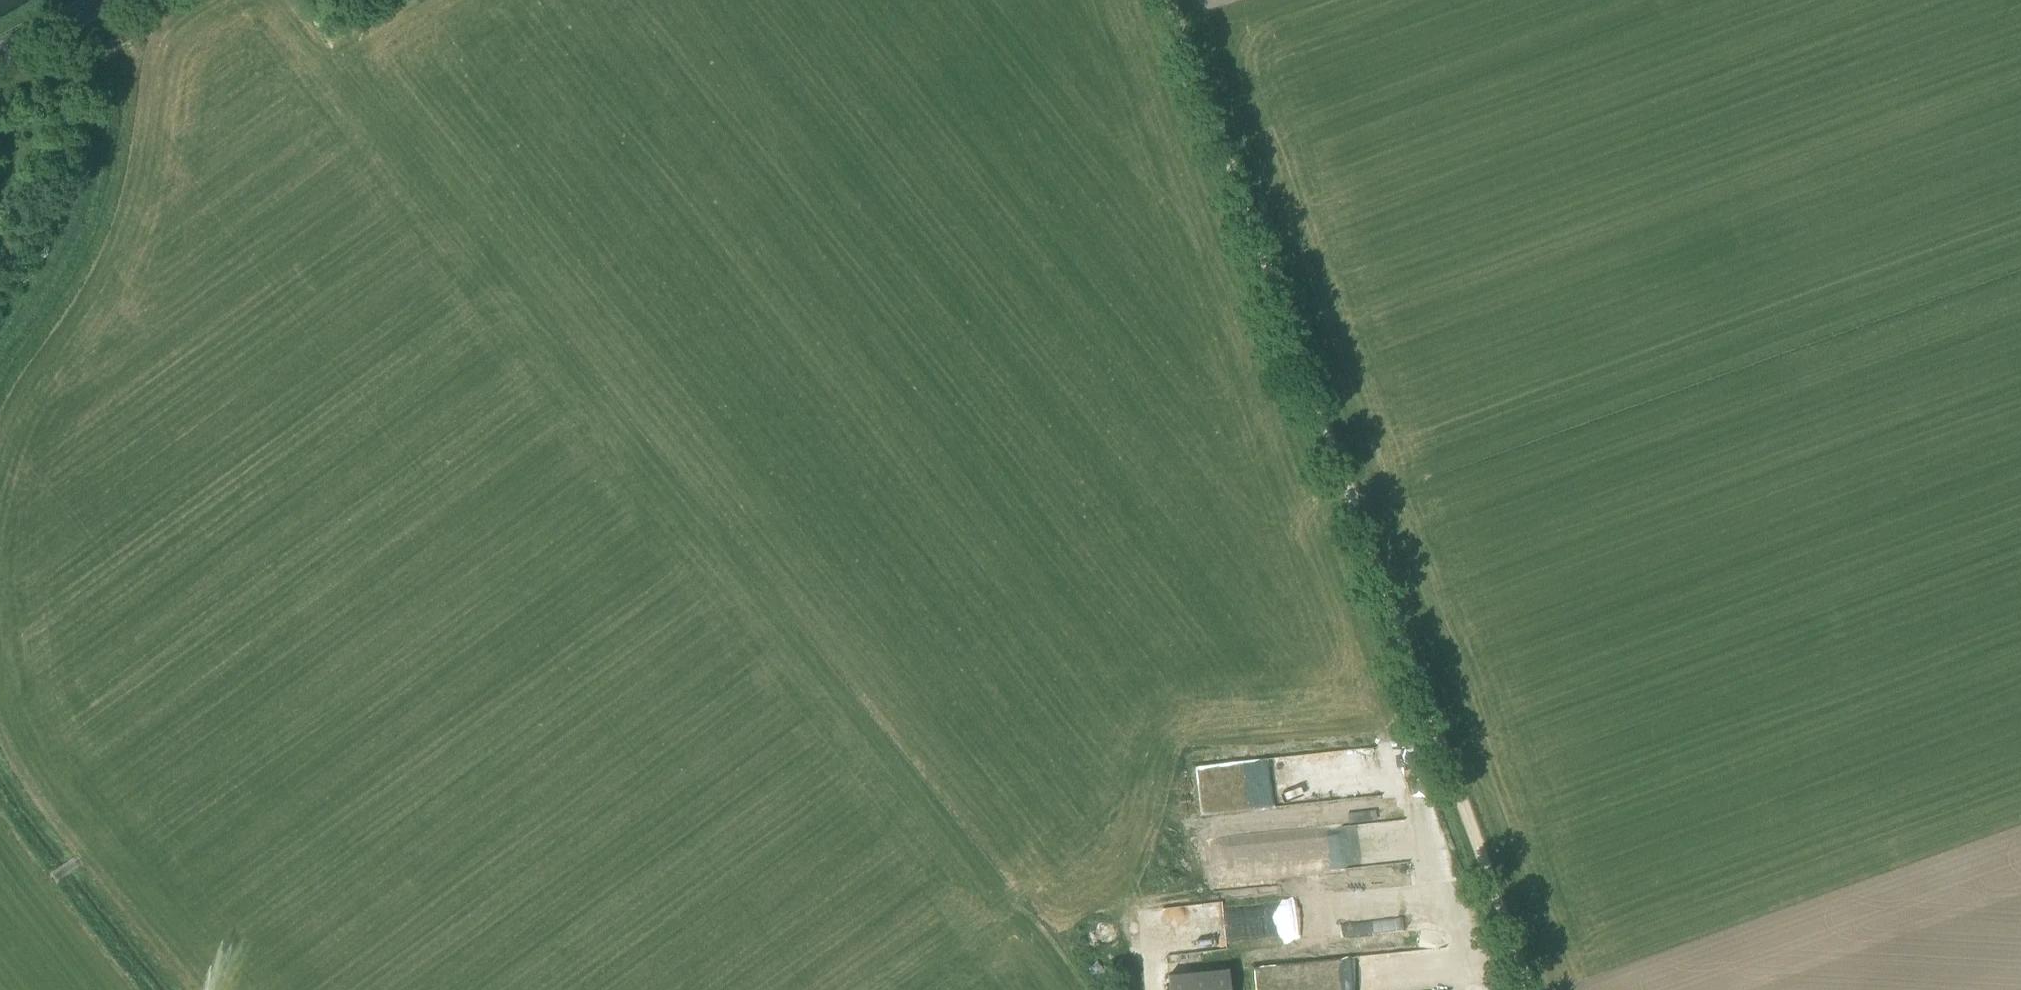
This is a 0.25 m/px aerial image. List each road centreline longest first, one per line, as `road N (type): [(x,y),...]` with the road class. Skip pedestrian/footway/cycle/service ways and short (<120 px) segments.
road 1 (track): [(1531,989),(1174,0)]
road 2 (primary): [(0,60),(109,0)]

